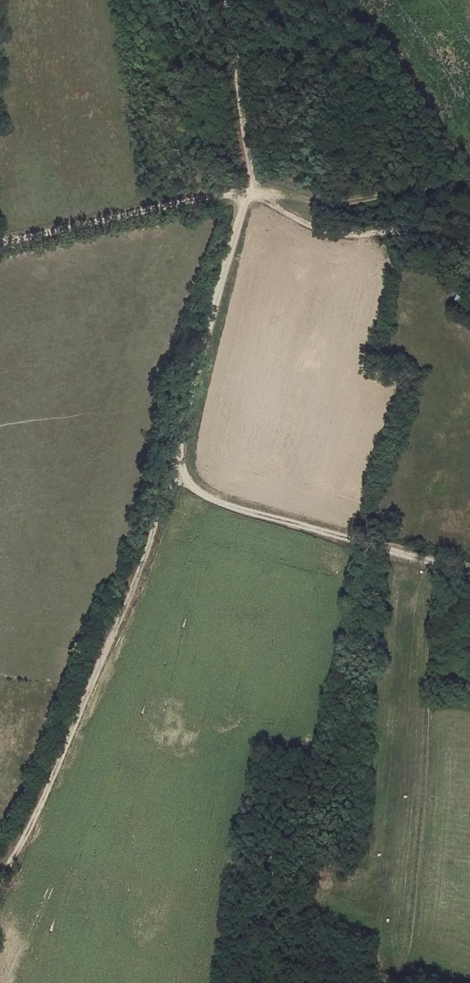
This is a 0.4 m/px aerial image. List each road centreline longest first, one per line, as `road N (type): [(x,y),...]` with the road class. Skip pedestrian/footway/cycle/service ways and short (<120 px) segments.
road 1 (track): [(0,880),(135,582),(162,500),(181,474)]
road 2 (track): [(469,573),(224,505),(181,474)]
road 3 (track): [(181,474),(181,441),(248,194)]
road 4 (track): [(248,194),(0,243)]
road 5 (track): [(248,194),(326,229),(469,244)]
road 6 (track): [(248,194),(331,204),(469,177)]
road 7 (track): [(248,194),(252,178),(225,0)]

